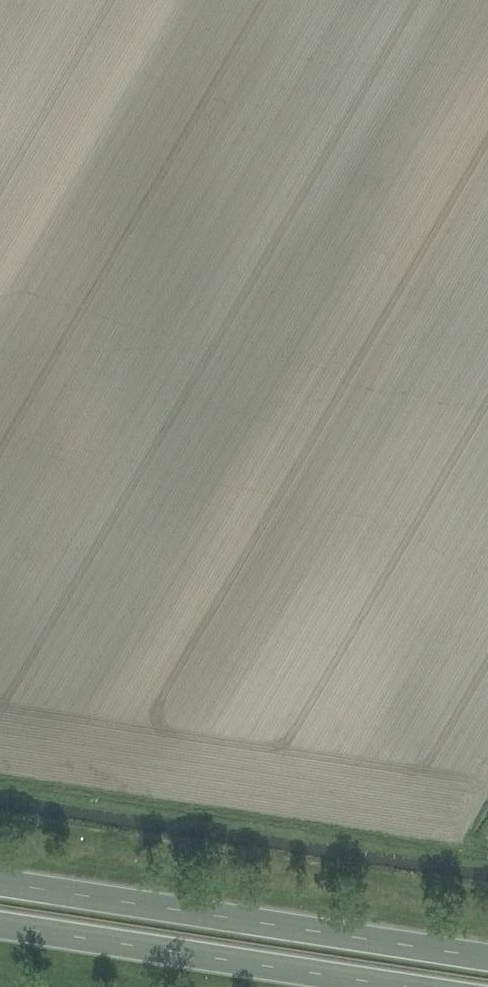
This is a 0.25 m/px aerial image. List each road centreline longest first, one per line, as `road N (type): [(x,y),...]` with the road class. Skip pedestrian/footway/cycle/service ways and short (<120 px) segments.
road 1 (trunk): [(487,957),(0,882)]
road 2 (trunk): [(0,923),(421,986)]

